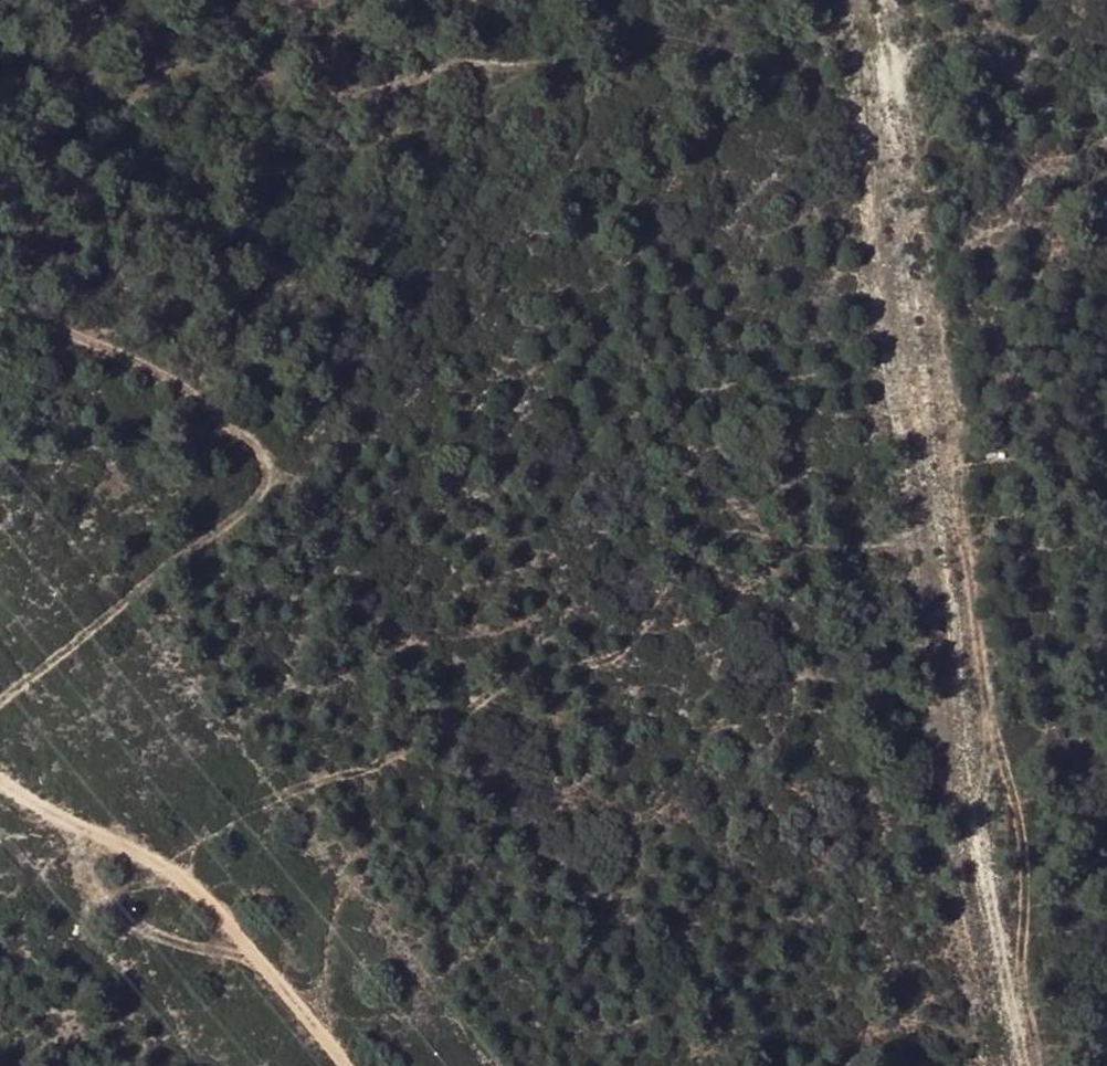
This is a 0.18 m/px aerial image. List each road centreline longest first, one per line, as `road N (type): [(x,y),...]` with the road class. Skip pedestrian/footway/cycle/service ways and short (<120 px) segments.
road 1 (track): [(0,316),(82,337),(195,388),(267,451),(272,487),(0,708)]
road 2 (track): [(0,786),(176,879),(235,923),(356,1065)]

